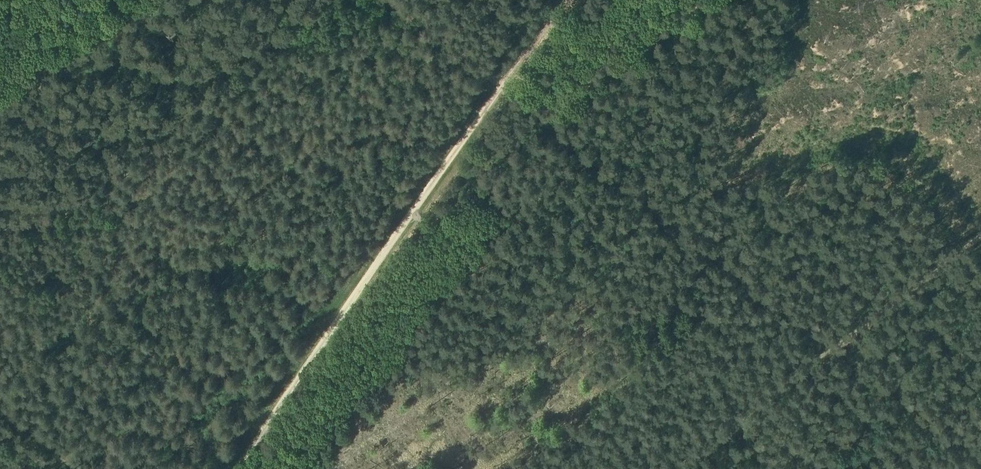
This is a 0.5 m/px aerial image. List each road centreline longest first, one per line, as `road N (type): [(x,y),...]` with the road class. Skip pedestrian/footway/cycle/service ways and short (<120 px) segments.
road 1 (track): [(498,88),(980,455)]
road 2 (track): [(239,468),(498,88)]
road 3 (track): [(66,468),(369,253),(391,246)]
road 4 (track): [(708,0),(479,164),(447,161)]
road 5 (track): [(388,0),(498,88)]

